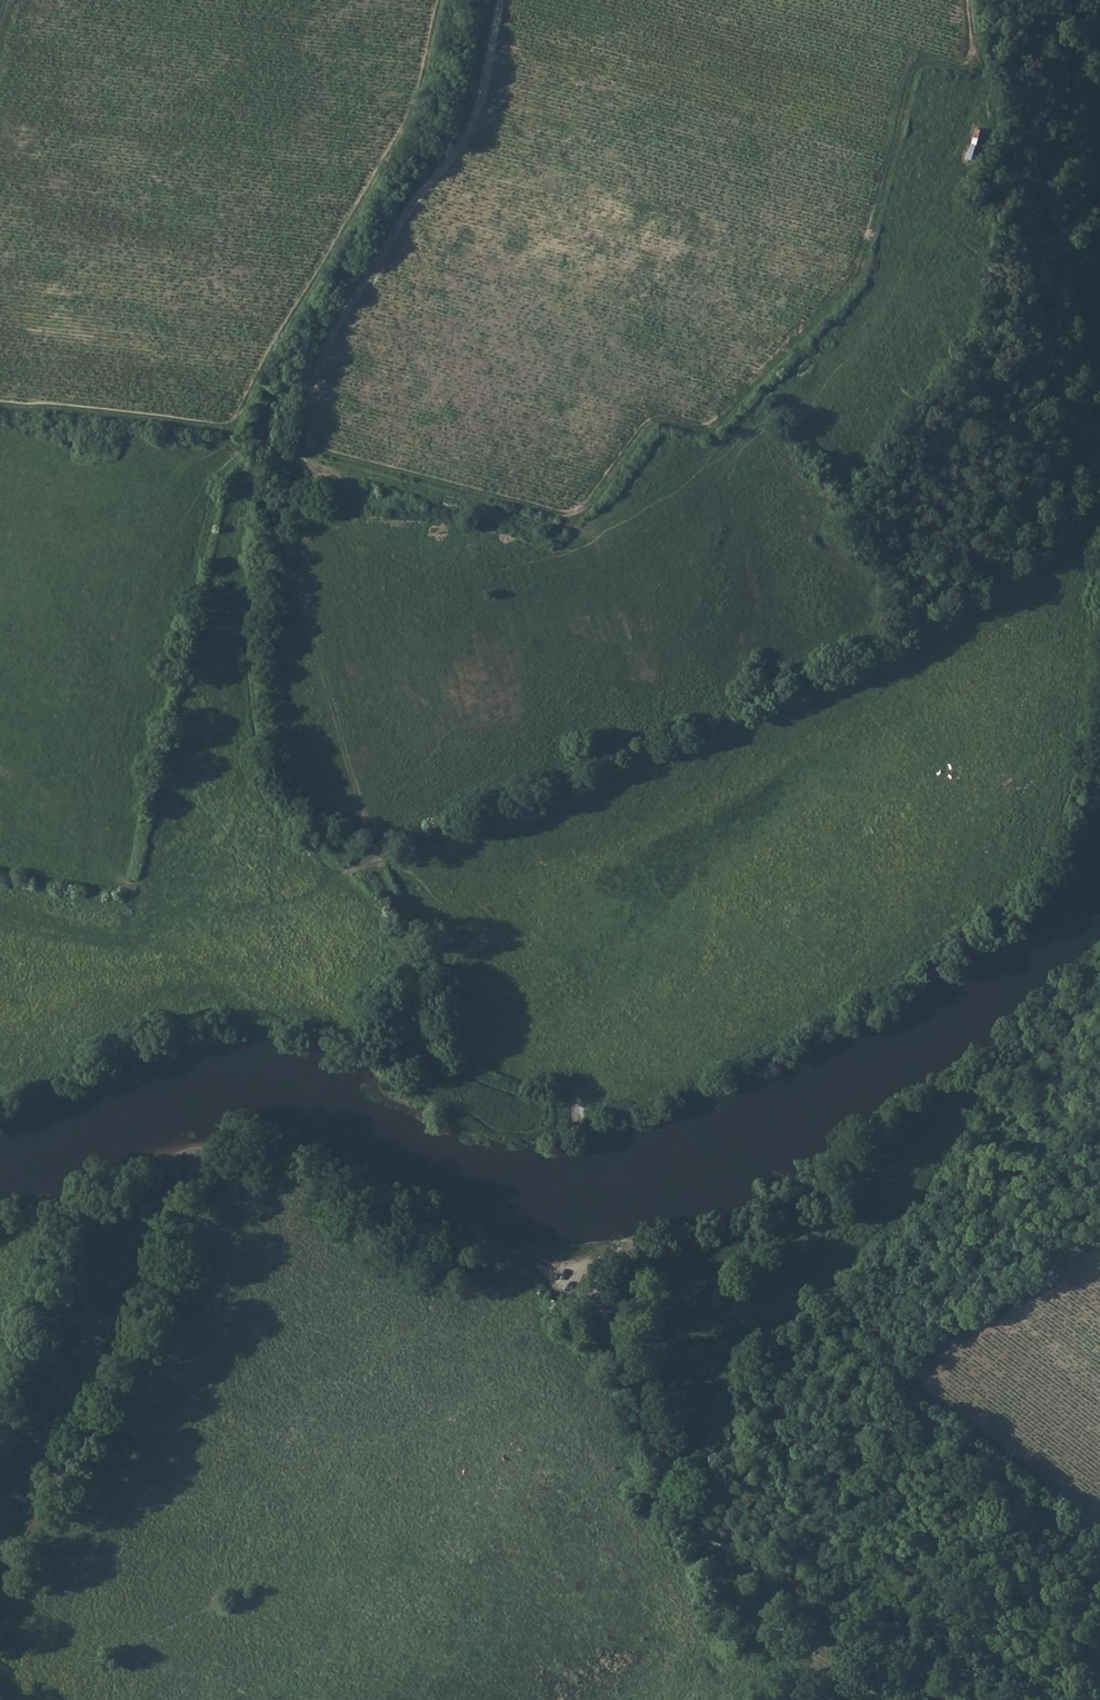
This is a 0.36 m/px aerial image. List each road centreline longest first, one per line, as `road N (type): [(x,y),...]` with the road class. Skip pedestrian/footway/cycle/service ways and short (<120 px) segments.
road 1 (track): [(502,0),(464,146),(334,325),(310,397),(306,444),(564,517),(582,509),(653,422),(707,428),(854,277),(916,63),(984,62),(985,0)]
road 2 (track): [(0,401),(231,427),(417,95),(441,0)]
road 3 (unclassified): [(937,1699),(712,1541),(601,1315)]

